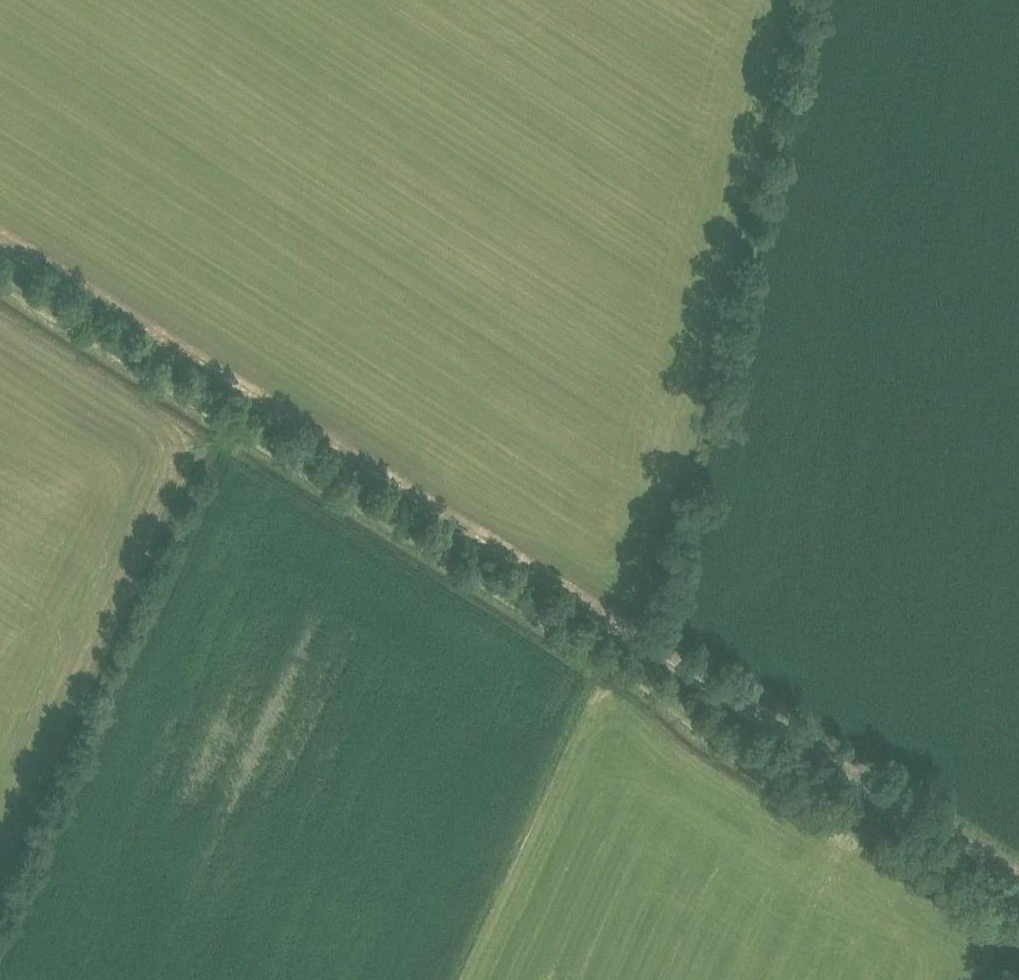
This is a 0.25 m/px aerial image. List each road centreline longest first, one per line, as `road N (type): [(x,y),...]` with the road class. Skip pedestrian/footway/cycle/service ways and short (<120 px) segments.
road 1 (track): [(1018,876),(0,239)]

